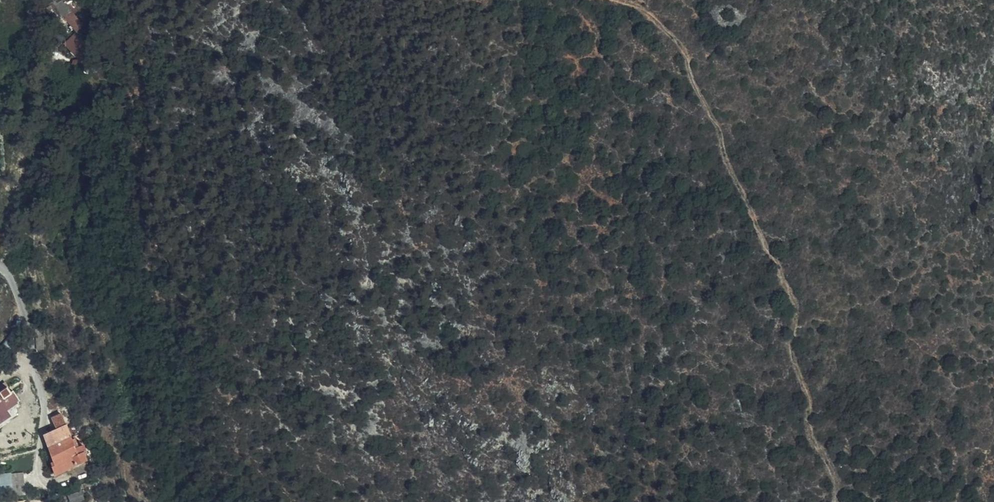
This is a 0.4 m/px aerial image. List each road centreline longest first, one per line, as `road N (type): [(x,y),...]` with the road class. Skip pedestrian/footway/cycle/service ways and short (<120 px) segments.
road 1 (track): [(607,0),(642,10),(690,58),(794,305),(791,357),(841,501)]

